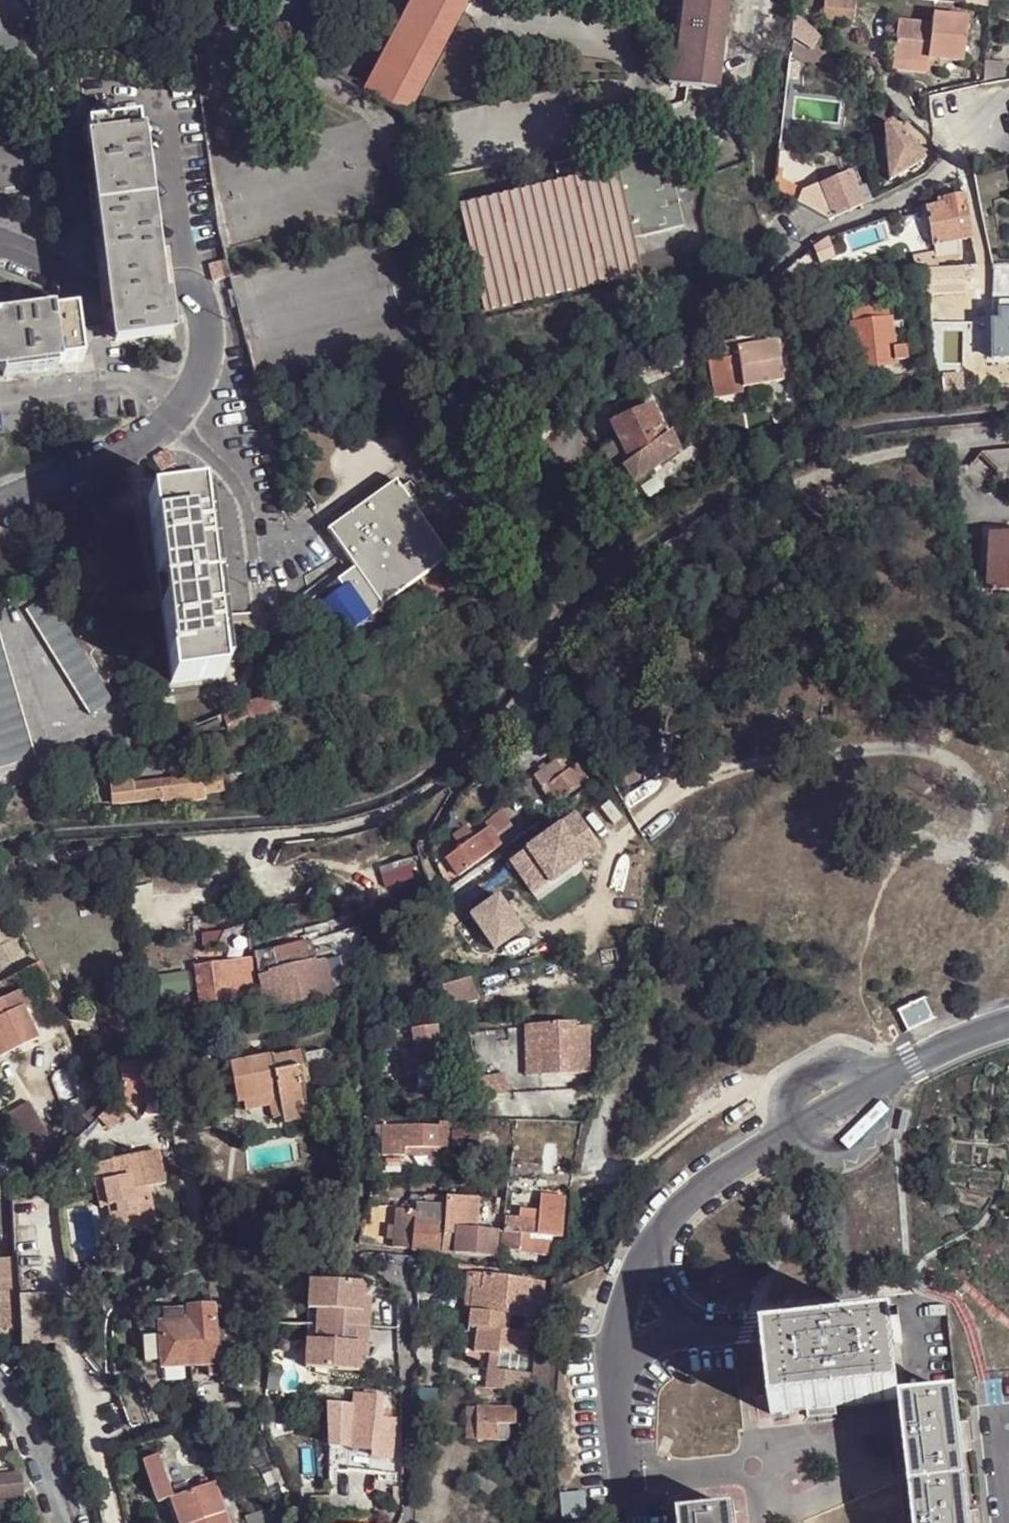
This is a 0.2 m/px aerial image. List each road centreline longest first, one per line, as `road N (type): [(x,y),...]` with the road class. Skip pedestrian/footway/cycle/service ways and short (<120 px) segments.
road 1 (residential): [(628,1482),(616,1341),(626,1295),(667,1228),(800,1129),(1008,1025)]
road 2 (unclassified): [(582,429),(615,355),(773,275),(818,236),(945,166),(1008,98)]
road 3 (residential): [(0,246),(51,263),(95,295),(195,280),(207,329),(197,379),(170,425),(0,503)]
road 4 (residential): [(387,1262),(404,1288),(410,1522)]
road 5 (residential): [(63,1522),(22,1406),(0,1379)]

